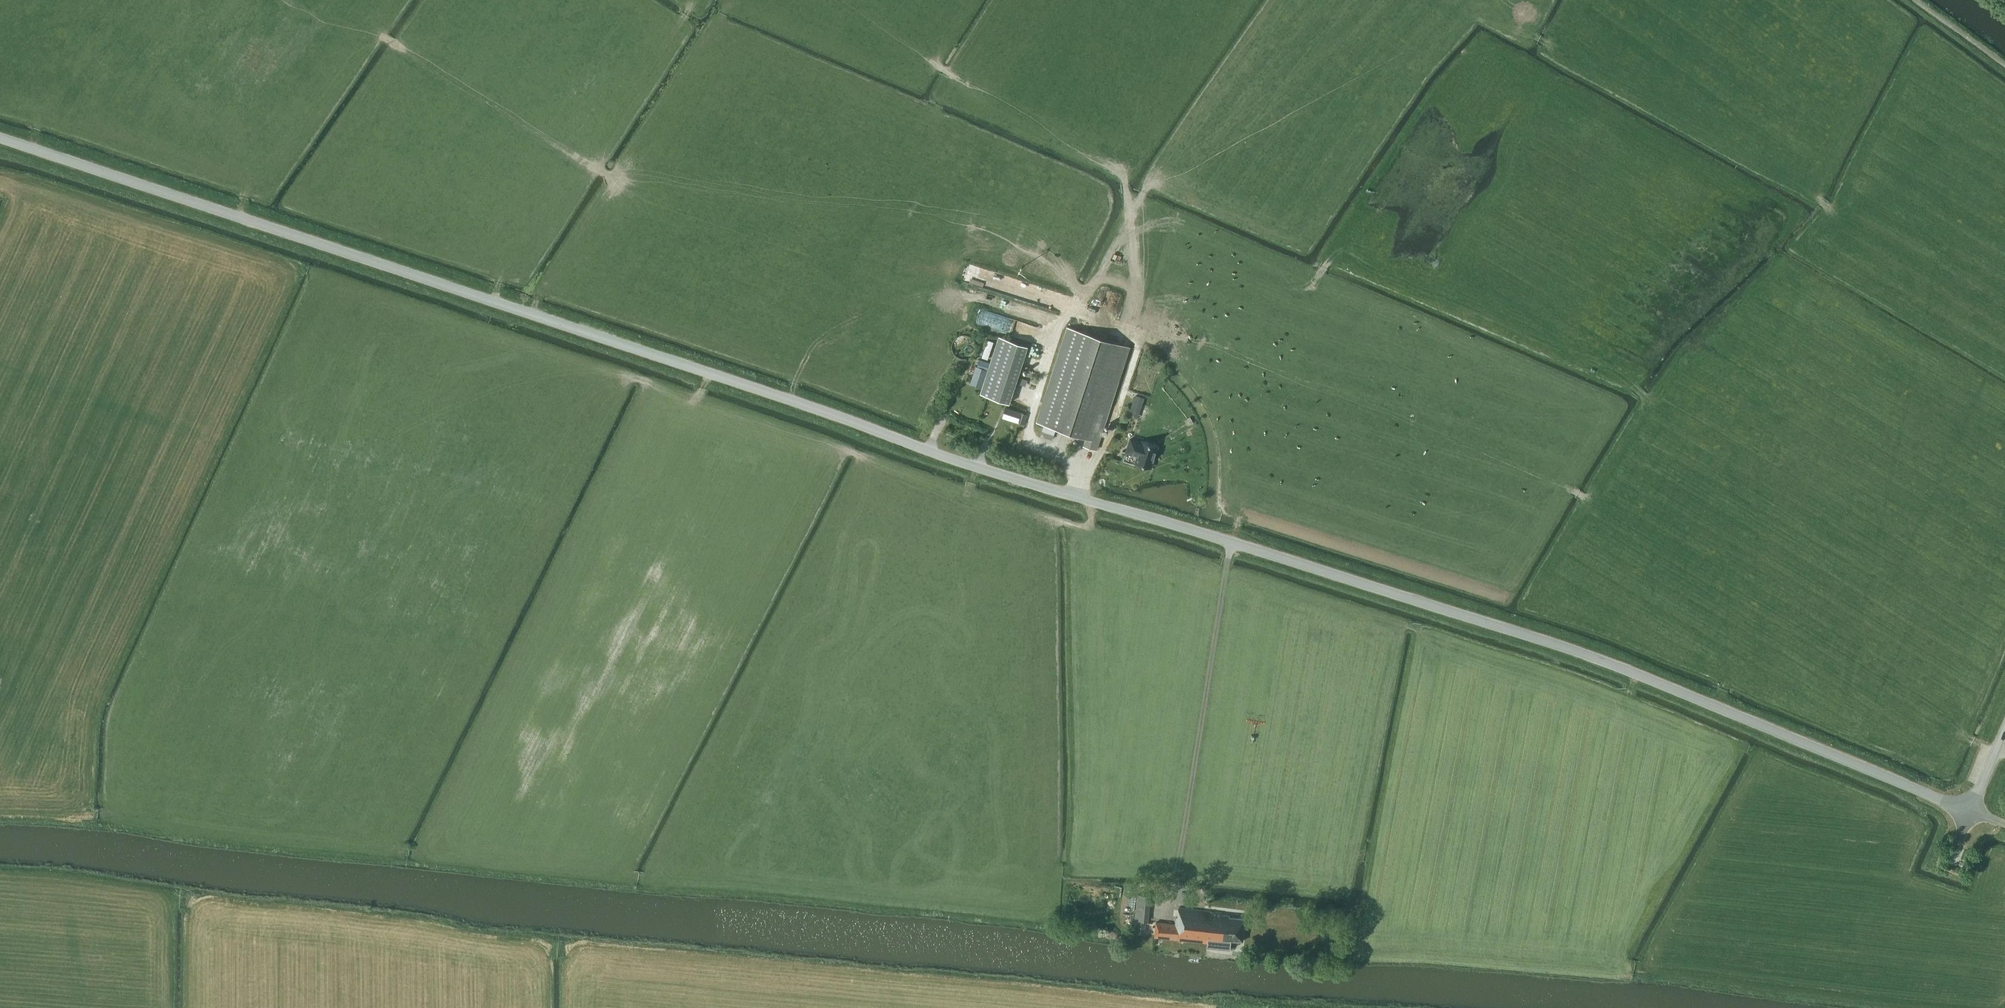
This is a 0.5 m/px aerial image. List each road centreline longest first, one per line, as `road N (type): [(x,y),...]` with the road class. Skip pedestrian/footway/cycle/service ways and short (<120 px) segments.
road 1 (unclassified): [(1971,811),(1549,641),(1003,476),(0,140)]

